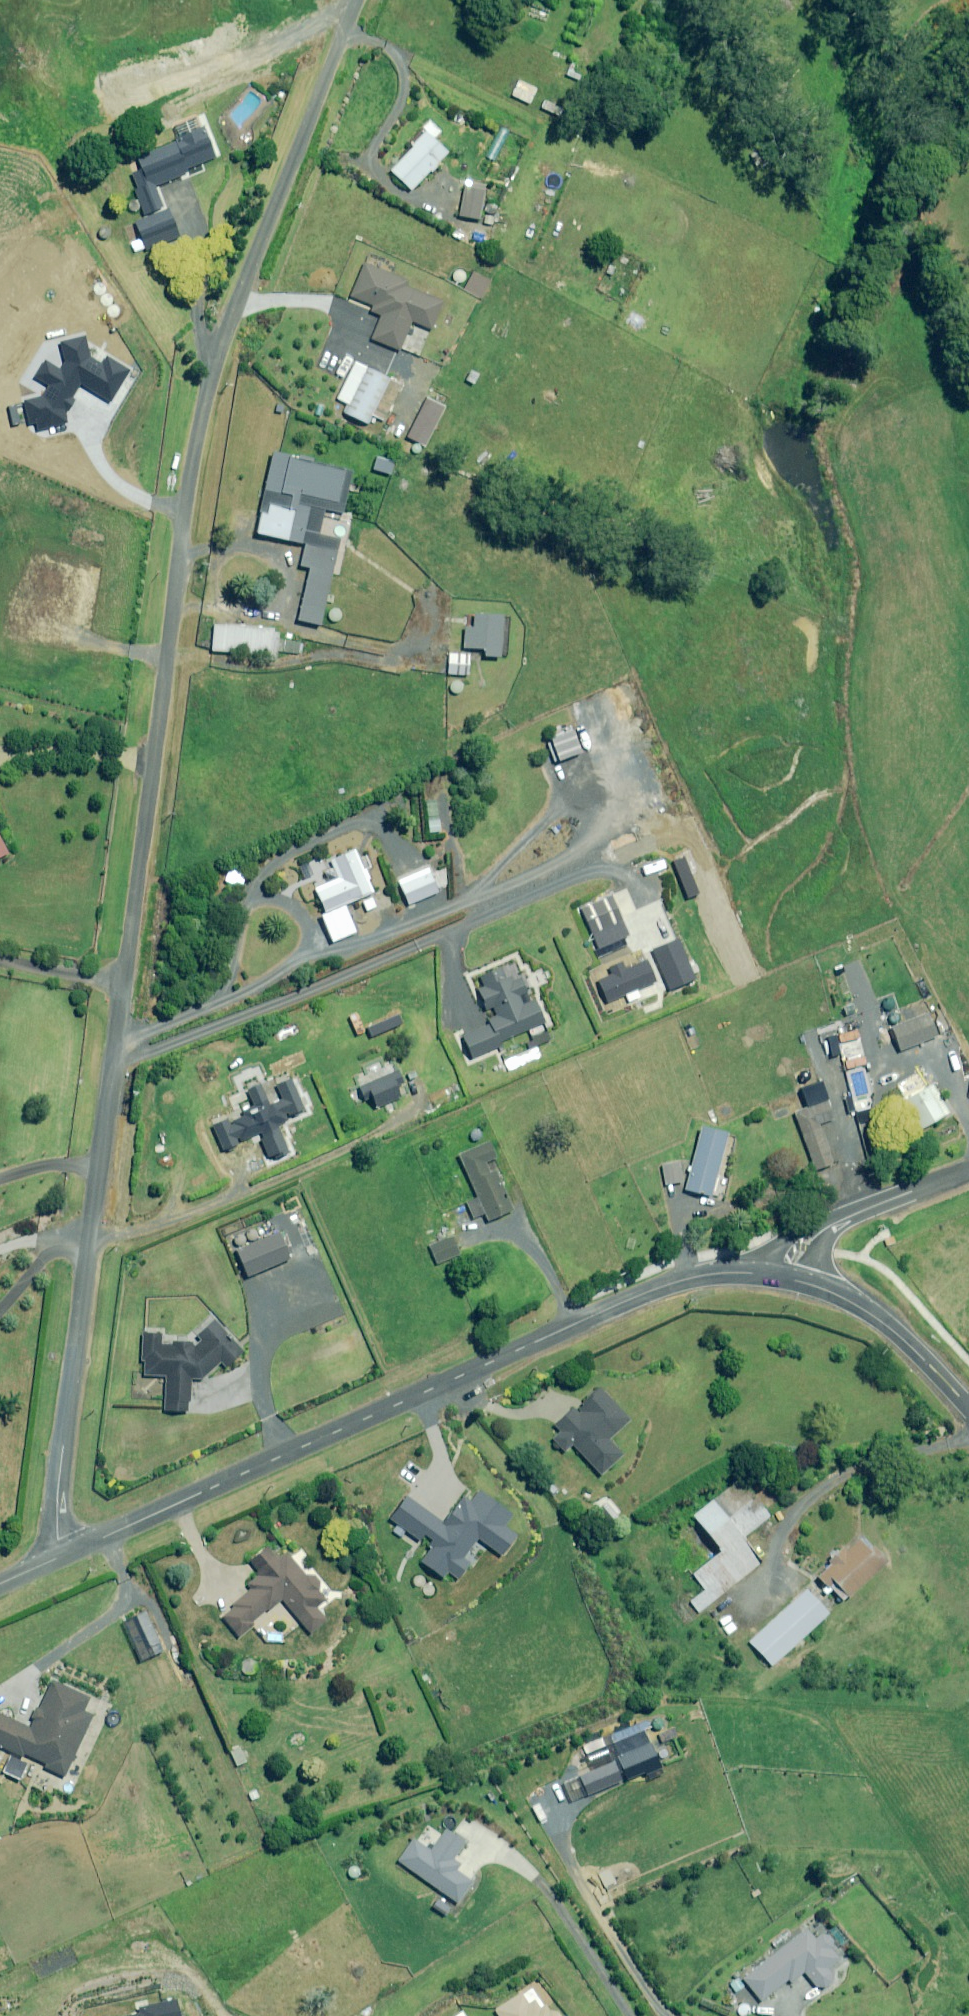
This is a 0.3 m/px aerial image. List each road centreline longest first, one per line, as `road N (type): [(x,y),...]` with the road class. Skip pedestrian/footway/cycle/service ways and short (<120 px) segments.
road 1 (residential): [(361,0),(216,361),(171,600),(50,1561)]
road 2 (unclassified): [(779,1277),(730,1270),(672,1282),(50,1561)]
road 3 (unclassified): [(968,1405),(858,1304),(779,1277)]
road 4 (residential): [(968,1168),(818,1231),(779,1277)]

